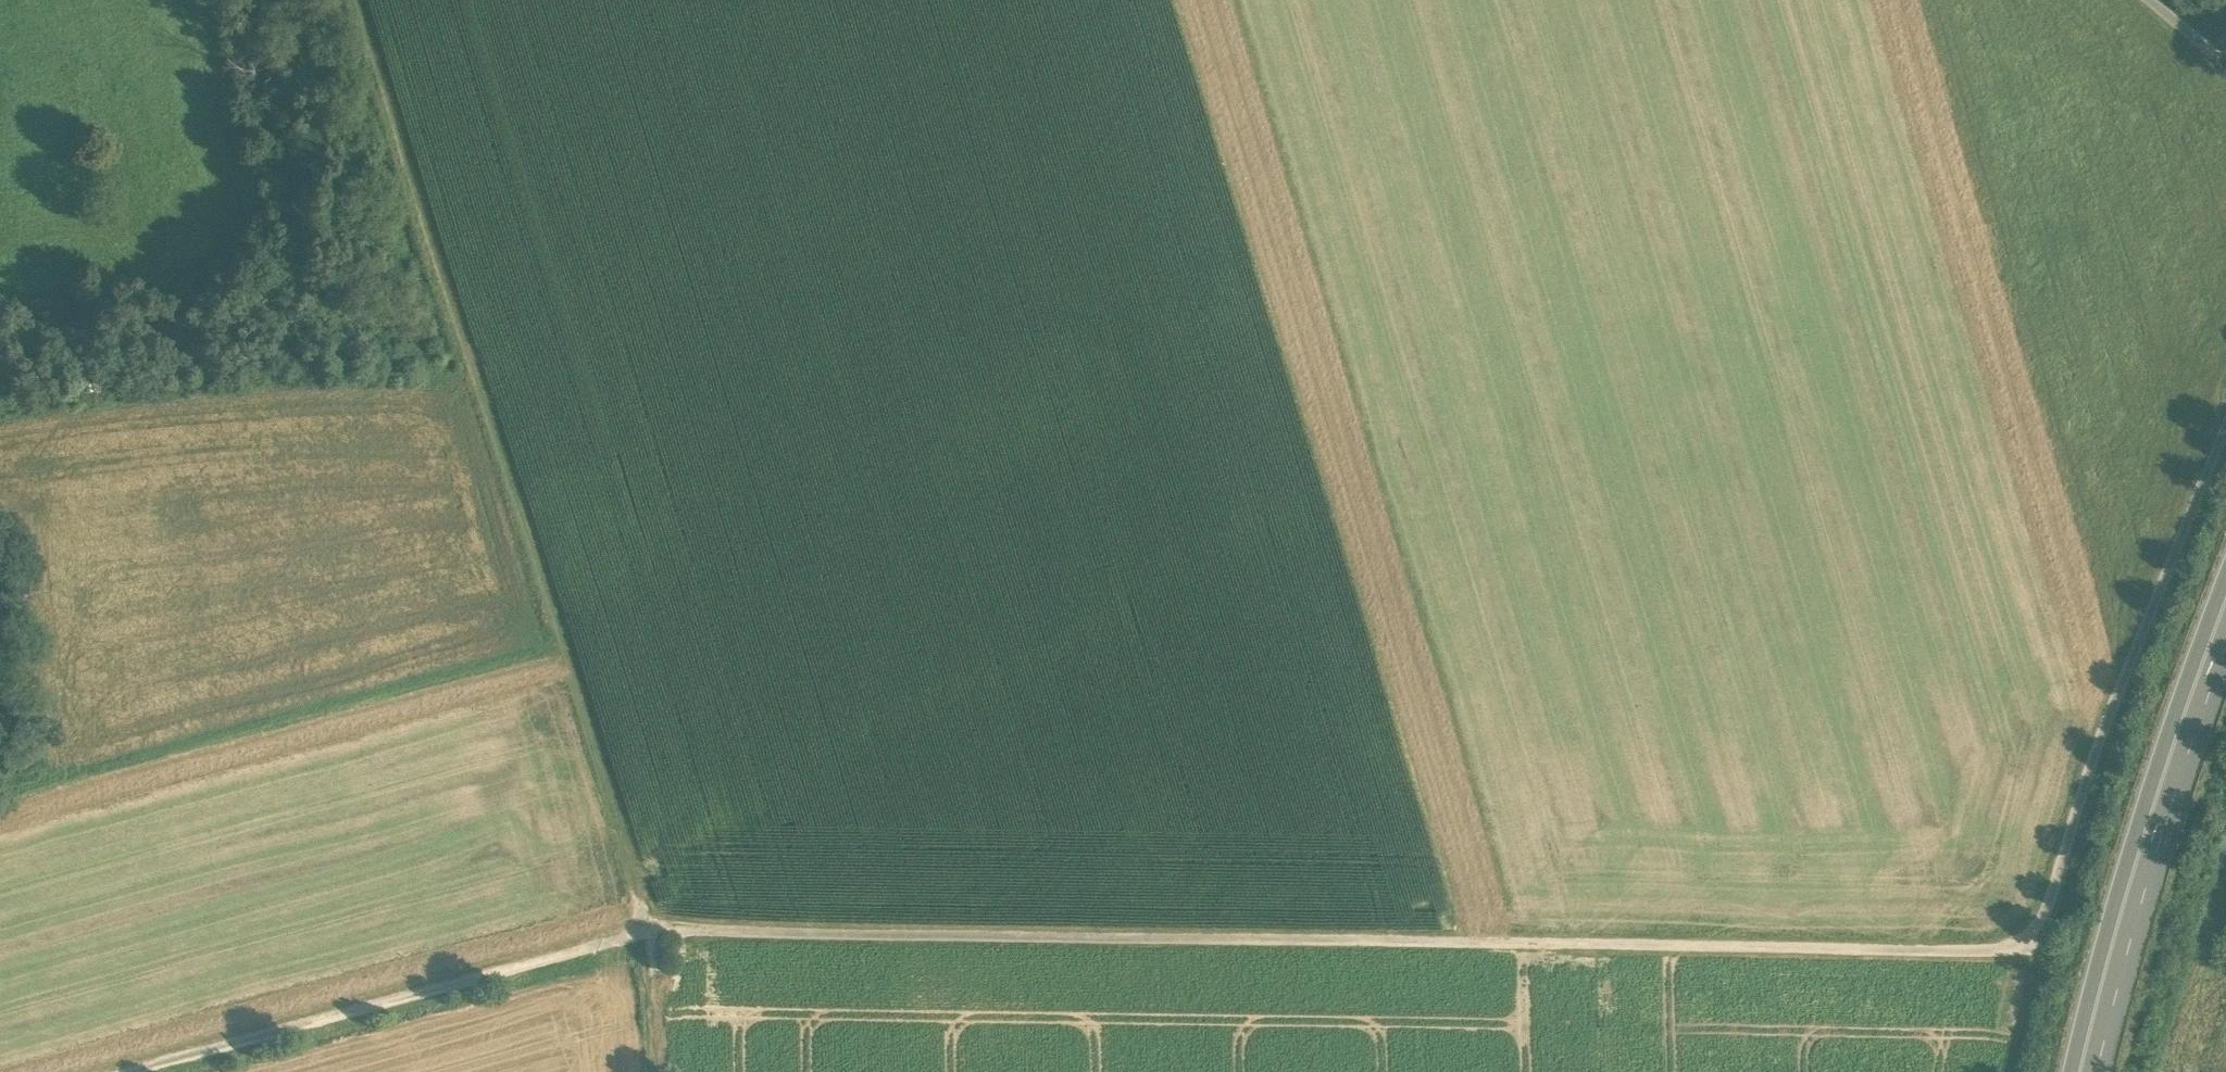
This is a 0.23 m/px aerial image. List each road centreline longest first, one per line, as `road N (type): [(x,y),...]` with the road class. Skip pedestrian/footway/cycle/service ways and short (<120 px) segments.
road 1 (track): [(134,1071),(644,931),(913,932),(1409,958),(2023,949),(2043,925),(2100,744),(2225,435)]
road 2 (track): [(656,1071),(651,963),(634,893),(359,0)]
road 3 (track): [(558,647),(42,781)]
road 4 (trunk): [(2087,1071),(2153,821),(2225,620)]
road 5 (track): [(2161,1071),(2225,863)]

